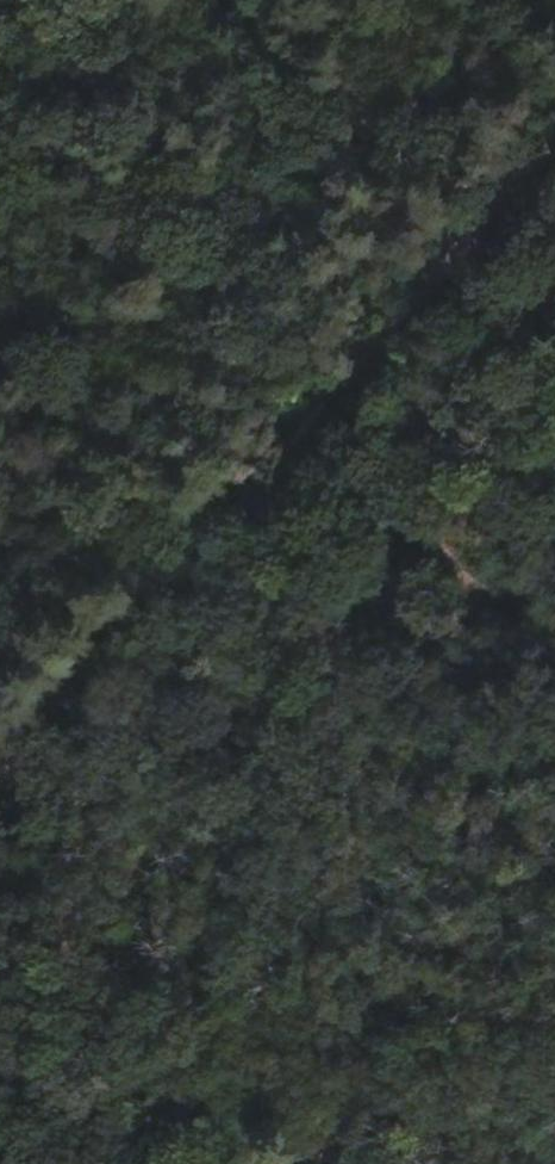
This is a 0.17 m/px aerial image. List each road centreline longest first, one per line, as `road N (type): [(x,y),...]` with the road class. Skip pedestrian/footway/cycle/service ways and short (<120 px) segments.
road 1 (track): [(0,773),(293,430),(554,149)]
road 2 (track): [(0,122),(293,430),(554,680)]

